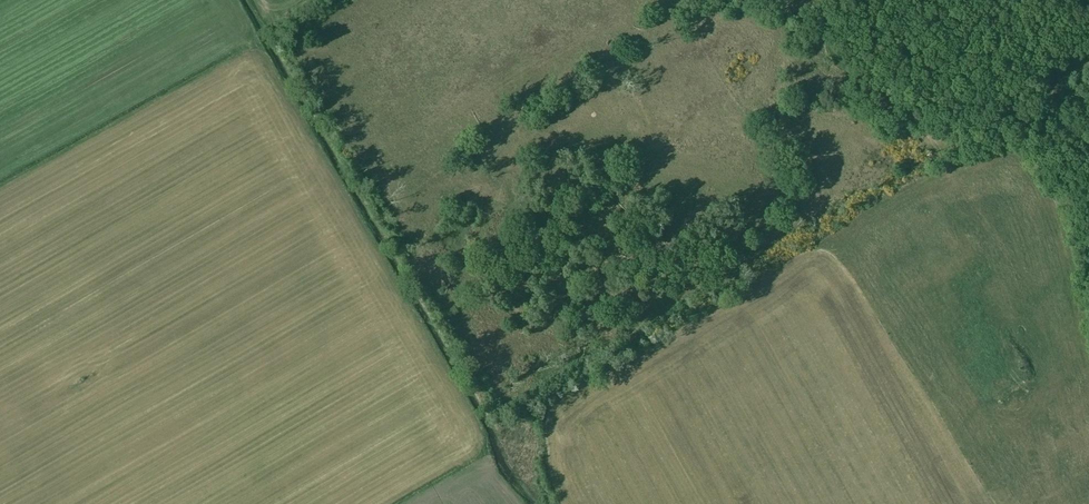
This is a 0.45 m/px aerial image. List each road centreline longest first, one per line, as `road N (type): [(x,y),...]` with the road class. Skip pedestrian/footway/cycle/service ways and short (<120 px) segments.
road 1 (track): [(1050,113),(995,122),(961,144),(936,140),(842,58),(819,0)]

